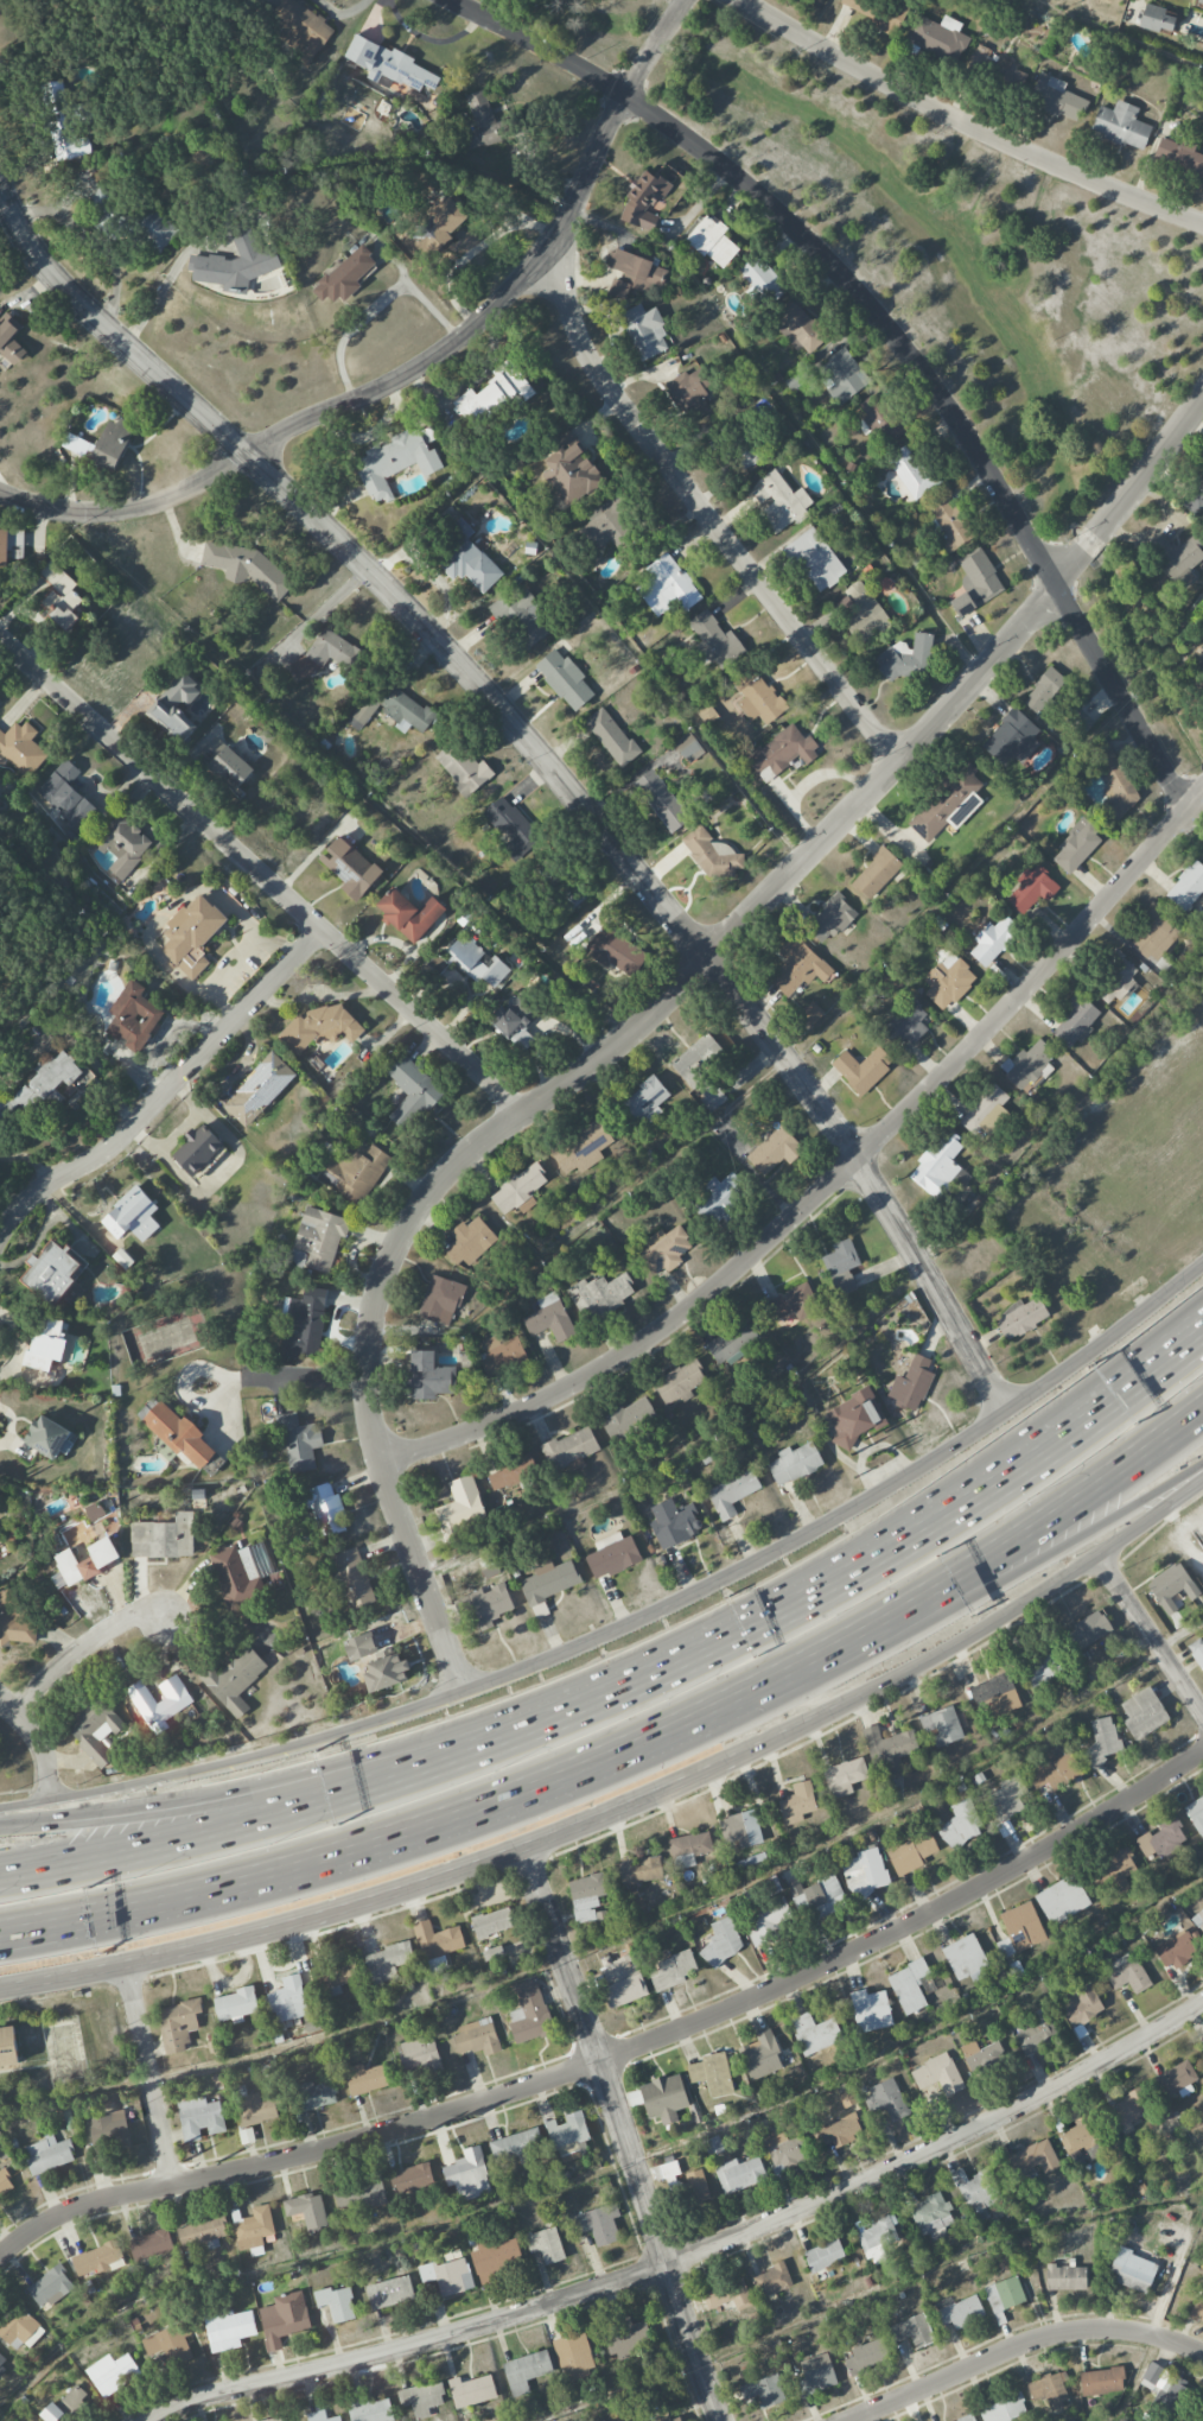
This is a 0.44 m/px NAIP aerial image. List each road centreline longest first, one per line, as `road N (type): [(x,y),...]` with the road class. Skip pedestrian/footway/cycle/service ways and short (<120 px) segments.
road 1 (residential): [(467,1703),(373,1432),(367,1371),(374,1311),(406,1225),(441,1177),(488,1135),(630,1035),(900,765),(1019,629),(1202,395)]
road 2 (residential): [(1007,1414),(855,1159),(651,887),(527,735),(371,566),(63,289),(0,184)]
road 3 (residential): [(0,2258),(72,2211),(466,2109),(685,2029),(974,1891),(1202,1750)]
road 4 (residential): [(152,2420),(217,2394),(463,2331),(668,2262),(1004,2116),(1202,2003)]
road 5 (residential): [(1184,809),(994,479),(861,294),(791,221),(671,127),(583,69),(448,0)]
road 6 (residential): [(1202,786),(1026,987),(724,1284),(574,1386),(381,1462)]
road 7 (motorway): [(1202,1330),(997,1483),(700,1650),(446,1755),(274,1811)]
road 8 (residential): [(0,491),(75,513),(155,502),(300,420),(364,398),(438,356),(497,305),(549,242),(685,0)]
road 9 (motorway): [(0,1932),(285,1872),(392,1840),(625,1751),(813,1660)]
road 10 (secondary): [(1202,1269),(919,1470),(574,1658),(484,1696)]
road 11 (residential): [(524,1111),(0,640)]
road 12 (residential): [(900,765),(583,347),(568,279),(573,205)]
road 13 (residential): [(722,2420),(523,1850)]
road 14 (secondary): [(218,1947),(523,1850),(733,1761)]
road 15 (secondary): [(733,1761),(1000,1618),(1202,1485)]
road 16 (residential): [(1202,224),(912,99),(743,0)]
road 17 (secondary): [(484,1696),(199,1780),(0,1815)]
road 18 (motorway): [(813,1660),(1004,1545),(1202,1404)]
road 19 (residential): [(0,1234),(46,1186),(112,1149),(322,931)]
road 20 (motorway): [(813,1660),(997,1584),(1202,1469)]
road 21 (residential): [(1202,2355),(1151,2334),(1071,2331),(1021,2344),(844,2420)]
road 22 (motorway): [(274,1811),(0,1874)]
road 23 (motorway): [(274,1811),(0,1830)]
road 24 (residential): [(173,2187),(125,1965)]
road 25 (secondary): [(0,1988),(218,1947)]
road 26 (residential): [(1202,1712),(1097,1558)]
road 27 (residential): [(12,1711),(90,1643),(135,1624),(167,1628)]
road 28 (residential): [(53,1810),(39,1747),(0,1699)]

